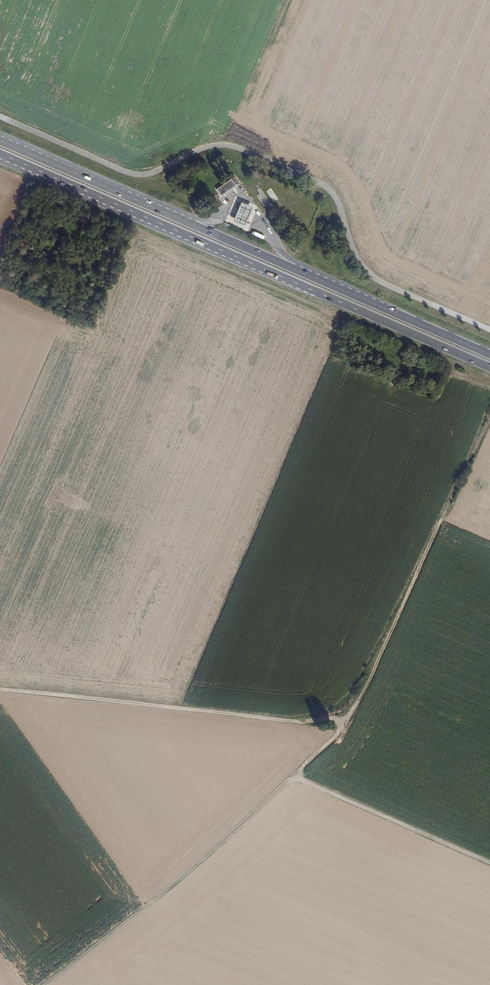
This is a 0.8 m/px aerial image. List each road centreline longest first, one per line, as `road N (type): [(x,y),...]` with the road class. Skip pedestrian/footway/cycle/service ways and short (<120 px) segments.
road 1 (track): [(0,689),(287,721),(348,713),(489,418)]
road 2 (unclassified): [(0,117),(136,174),(224,145),(321,182),(374,277),(489,330)]
road 3 (trunk): [(489,354),(0,140)]
road 4 (trunk): [(0,154),(489,368)]
road 5 (track): [(340,717),(334,737),(188,871),(44,984)]
road 6 (track): [(489,380),(147,233)]
road 7 (track): [(295,774),(489,863)]

